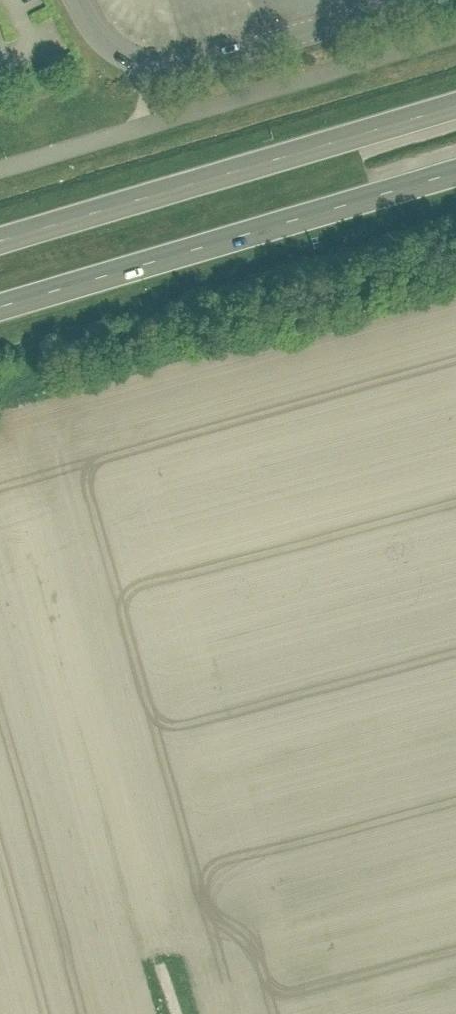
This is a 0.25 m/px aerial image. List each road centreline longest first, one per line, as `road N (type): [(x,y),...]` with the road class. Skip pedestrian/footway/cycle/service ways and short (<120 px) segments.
road 1 (primary): [(455,107),(0,244)]
road 2 (primary): [(0,308),(455,173)]
road 3 (unclassified): [(78,0),(101,39),(128,61),(172,70),(413,0)]

